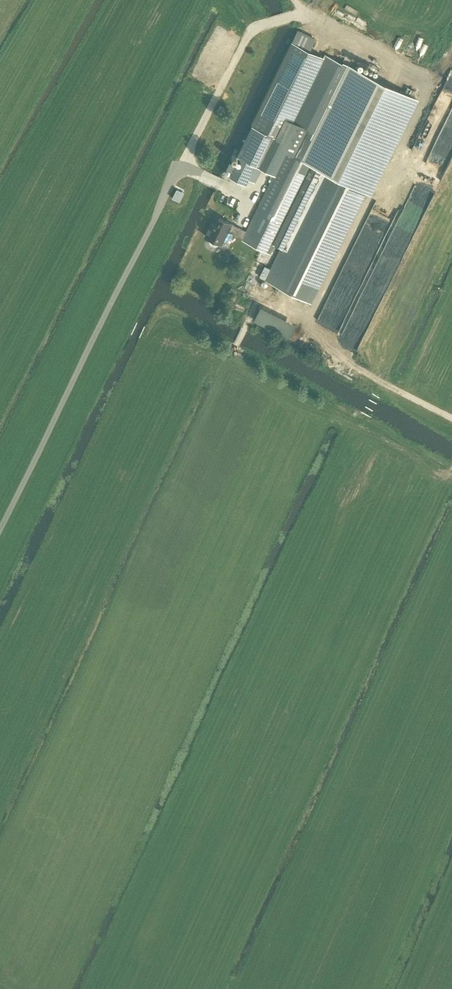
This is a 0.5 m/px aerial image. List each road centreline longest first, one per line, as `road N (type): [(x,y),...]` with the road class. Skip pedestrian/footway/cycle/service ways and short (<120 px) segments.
road 1 (track): [(451,52),(389,189)]

